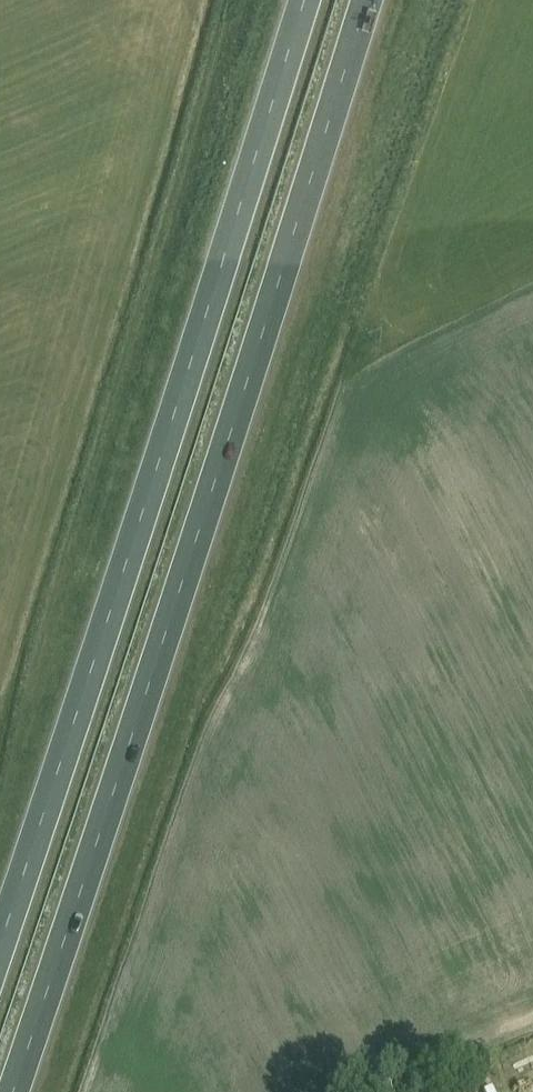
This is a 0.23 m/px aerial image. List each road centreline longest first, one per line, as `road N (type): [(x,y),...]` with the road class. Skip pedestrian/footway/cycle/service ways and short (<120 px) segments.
road 1 (trunk): [(13,1091),(362,0)]
road 2 (trunk): [(305,0),(0,945)]

